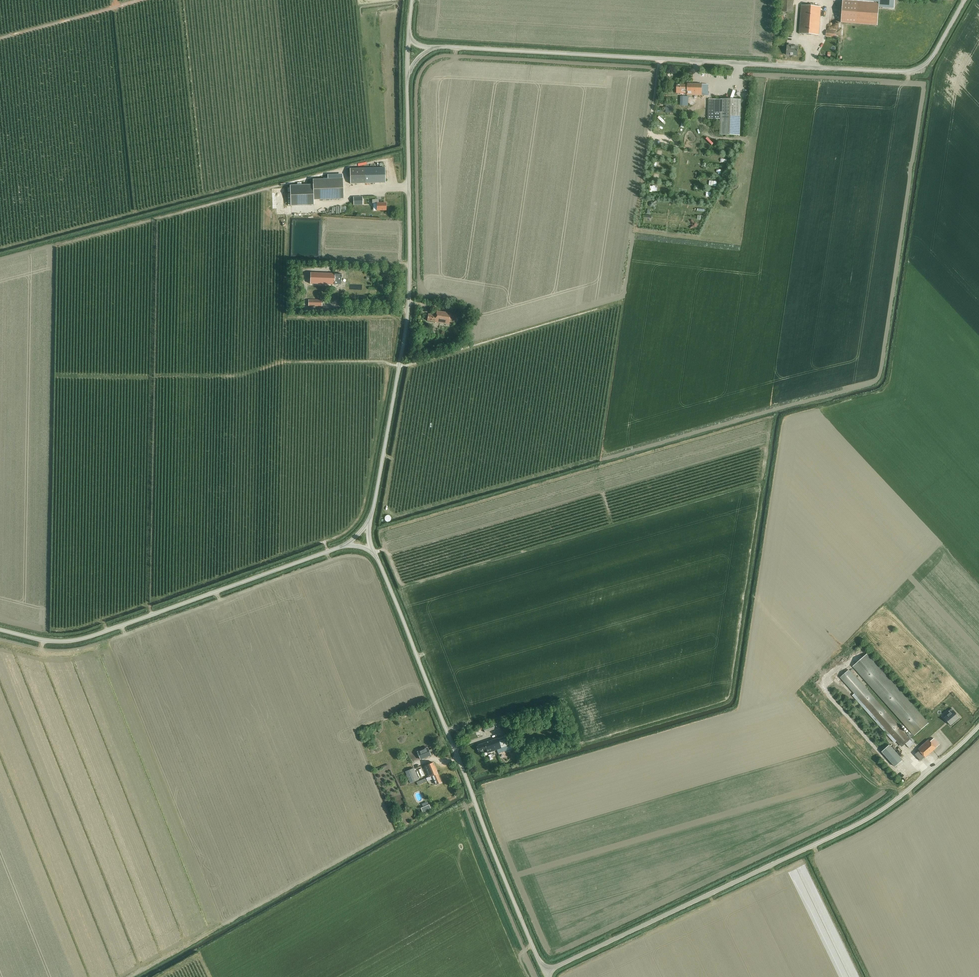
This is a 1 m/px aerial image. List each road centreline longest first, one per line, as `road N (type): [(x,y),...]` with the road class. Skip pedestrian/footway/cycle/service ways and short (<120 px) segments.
road 1 (unclassified): [(433,47),(910,71),(929,60),(964,0)]
road 2 (unclassified): [(545,972),(873,815),(978,726)]
road 3 (unclassified): [(545,972),(376,556)]
road 4 (unclassified): [(368,521),(409,302),(407,76)]
road 5 (unclassified): [(0,629),(43,641),(88,637),(345,546)]
road 6 (track): [(399,365),(597,309)]

